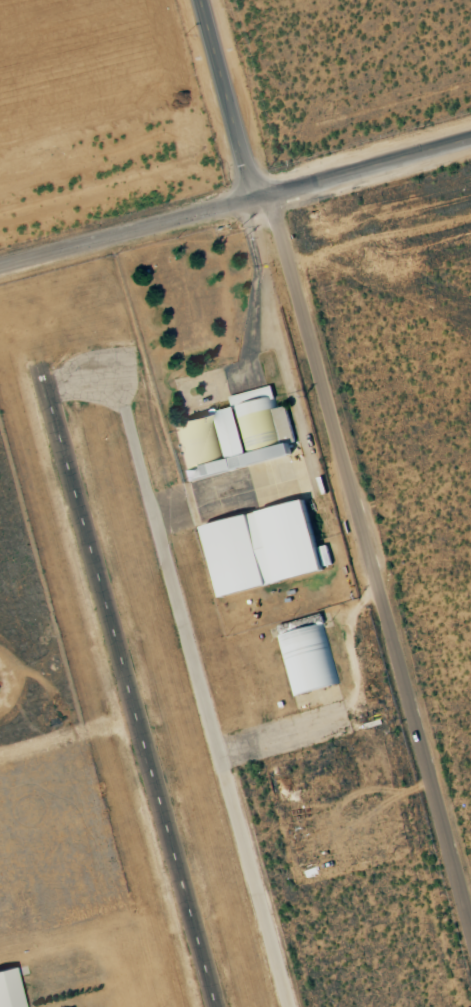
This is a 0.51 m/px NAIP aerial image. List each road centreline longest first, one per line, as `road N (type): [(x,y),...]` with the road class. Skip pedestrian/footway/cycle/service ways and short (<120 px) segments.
road 1 (secondary): [(470,922),(314,358),(264,198),(238,163),(194,0)]
road 2 (residential): [(0,279),(470,141)]
road 3 (residential): [(0,756),(117,726)]

